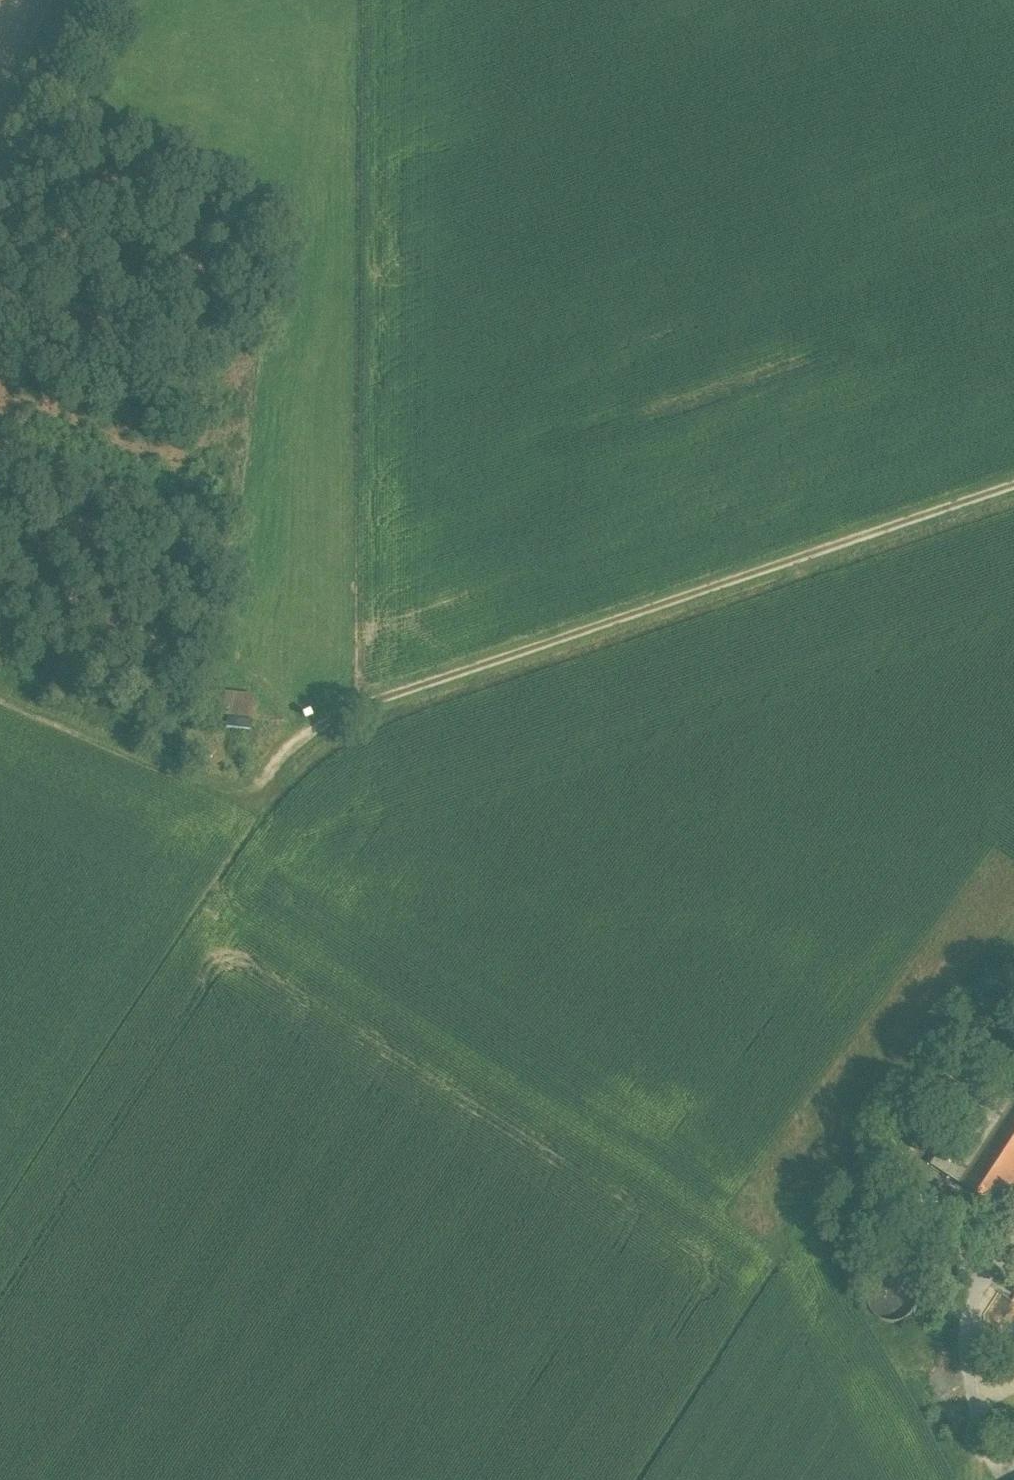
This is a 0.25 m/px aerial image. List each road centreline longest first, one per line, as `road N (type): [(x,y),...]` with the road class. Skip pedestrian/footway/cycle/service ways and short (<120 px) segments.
road 1 (track): [(1013,489),(326,722),(277,763)]

